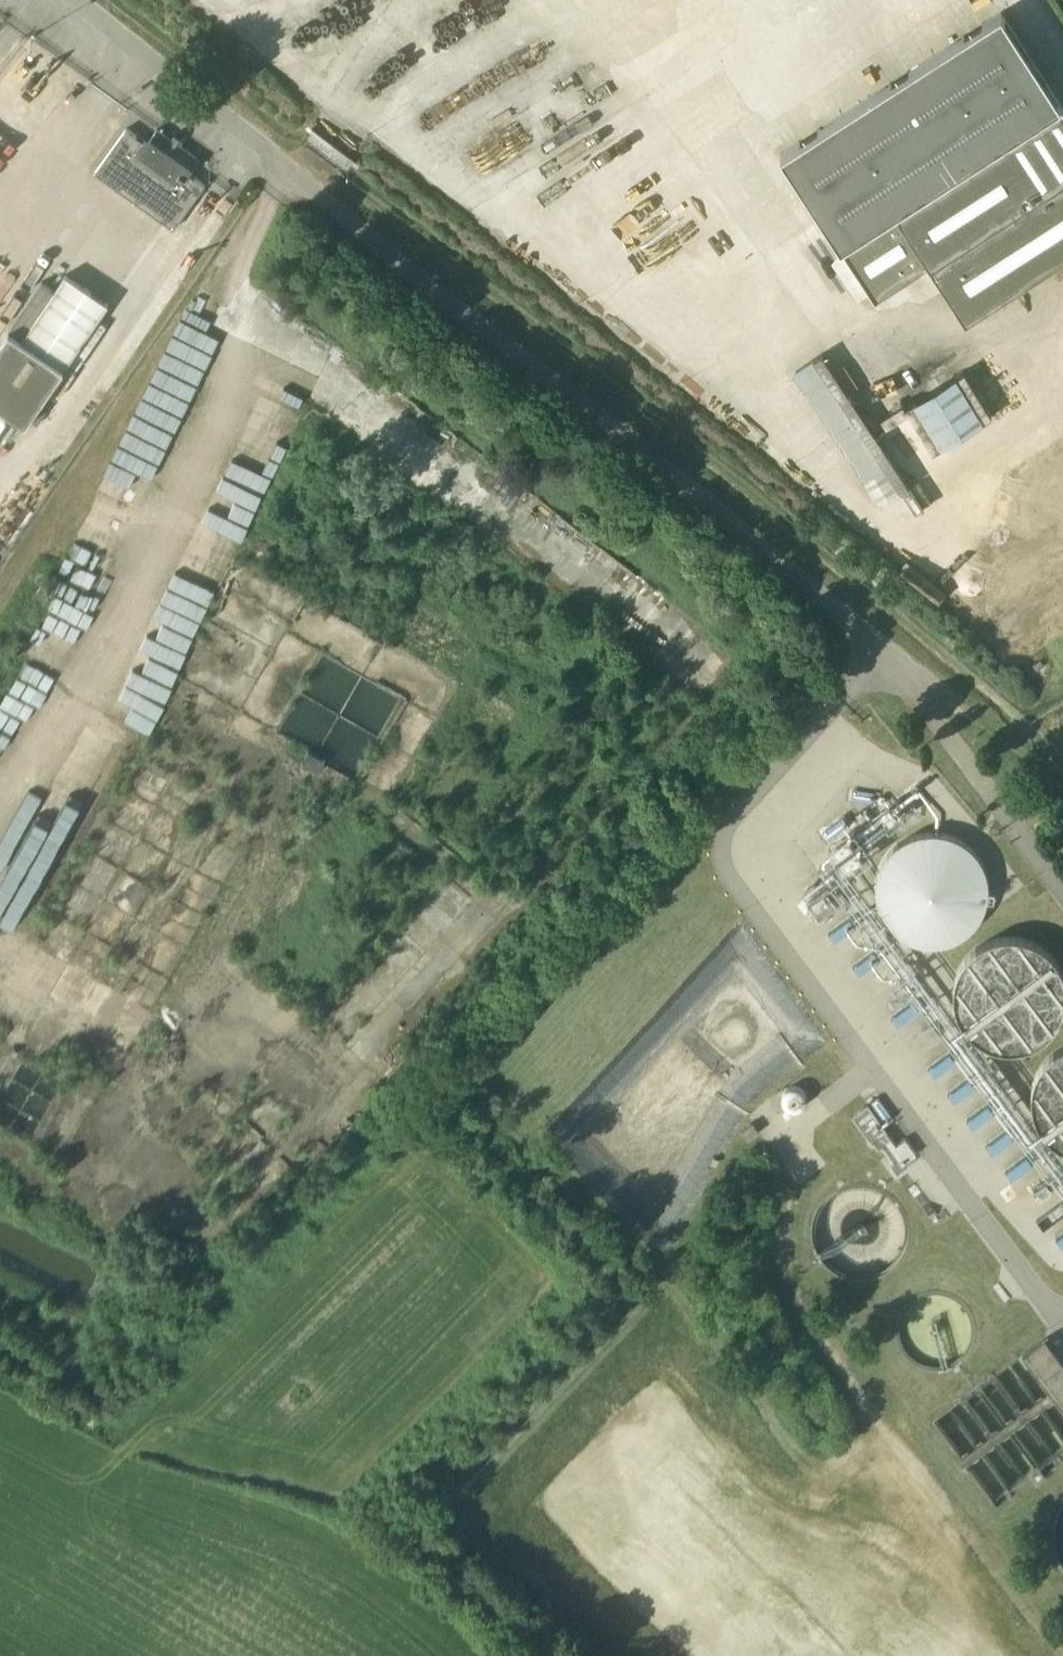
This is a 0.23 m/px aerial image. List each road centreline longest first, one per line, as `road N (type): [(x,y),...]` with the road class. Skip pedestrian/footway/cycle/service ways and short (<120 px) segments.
road 1 (unclassified): [(883,654),(752,537),(56,0)]

